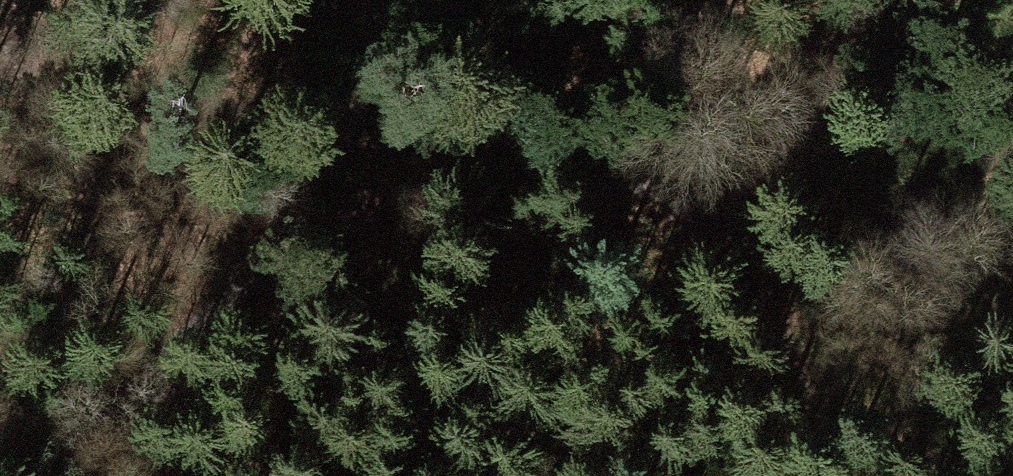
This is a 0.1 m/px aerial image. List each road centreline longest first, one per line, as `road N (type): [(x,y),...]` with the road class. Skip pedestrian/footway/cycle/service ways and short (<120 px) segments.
road 1 (track): [(952,475),(916,445),(815,411),(762,350),(745,265),(754,196),(437,166),(0,83)]
road 2 (track): [(129,448),(286,475),(360,443),(409,357),(754,196)]
road 3 (track): [(754,196),(1012,227)]

